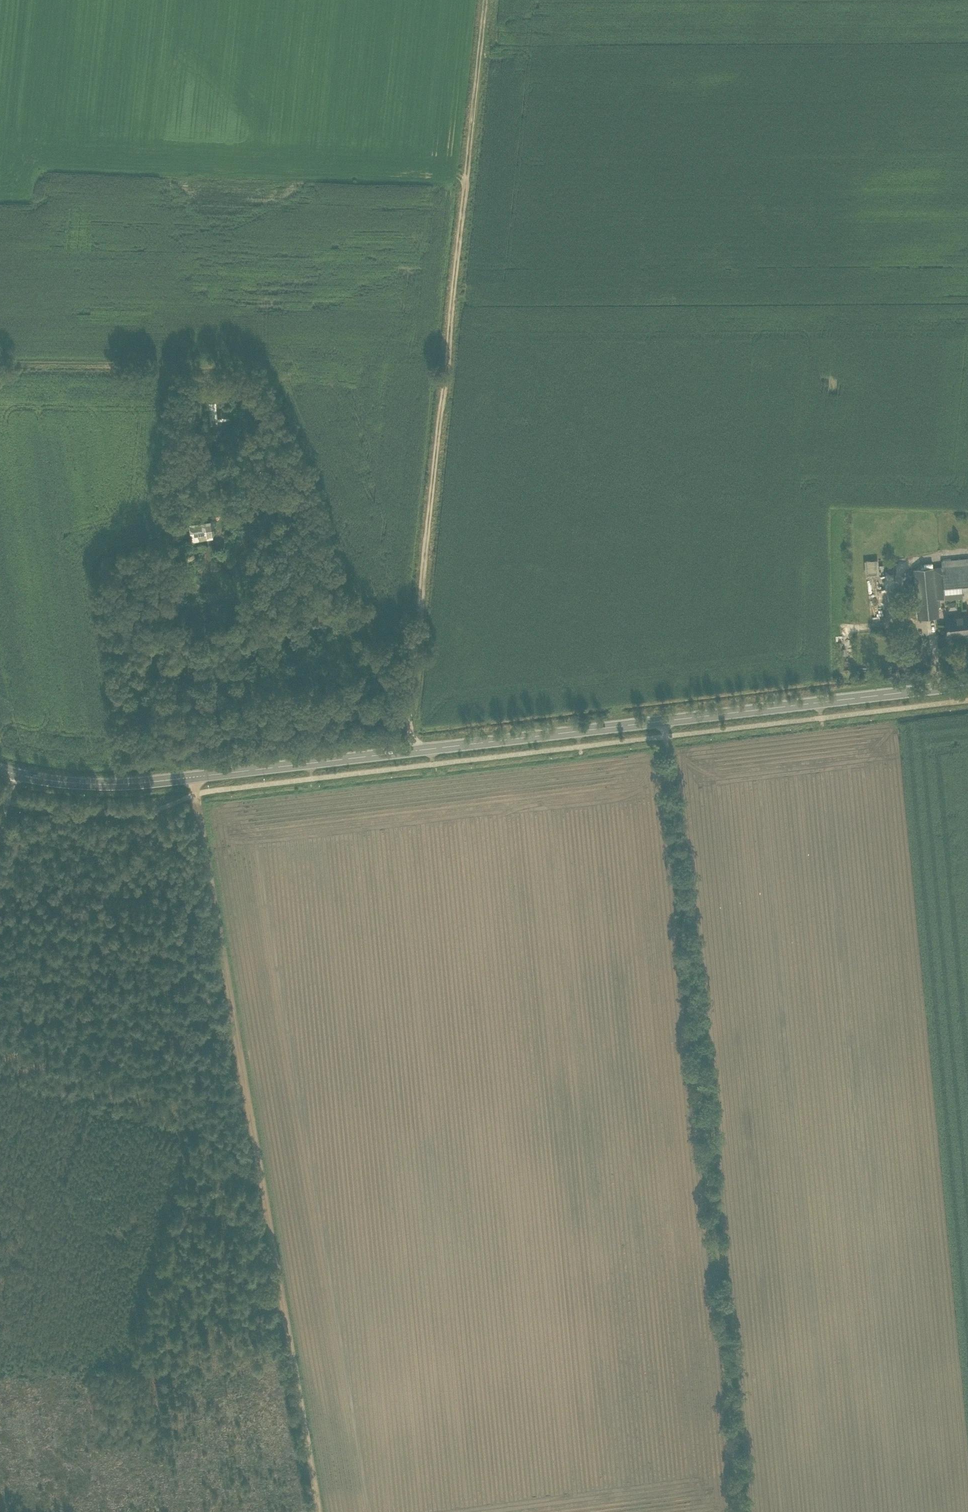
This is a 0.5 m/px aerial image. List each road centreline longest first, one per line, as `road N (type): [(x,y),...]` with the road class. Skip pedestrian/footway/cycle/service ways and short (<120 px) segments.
road 1 (secondary): [(12,774),(133,783),(967,684)]
road 2 (track): [(663,724),(743,1511)]
road 3 (track): [(319,1511),(195,776)]
road 4 (track): [(409,729),(485,0)]

